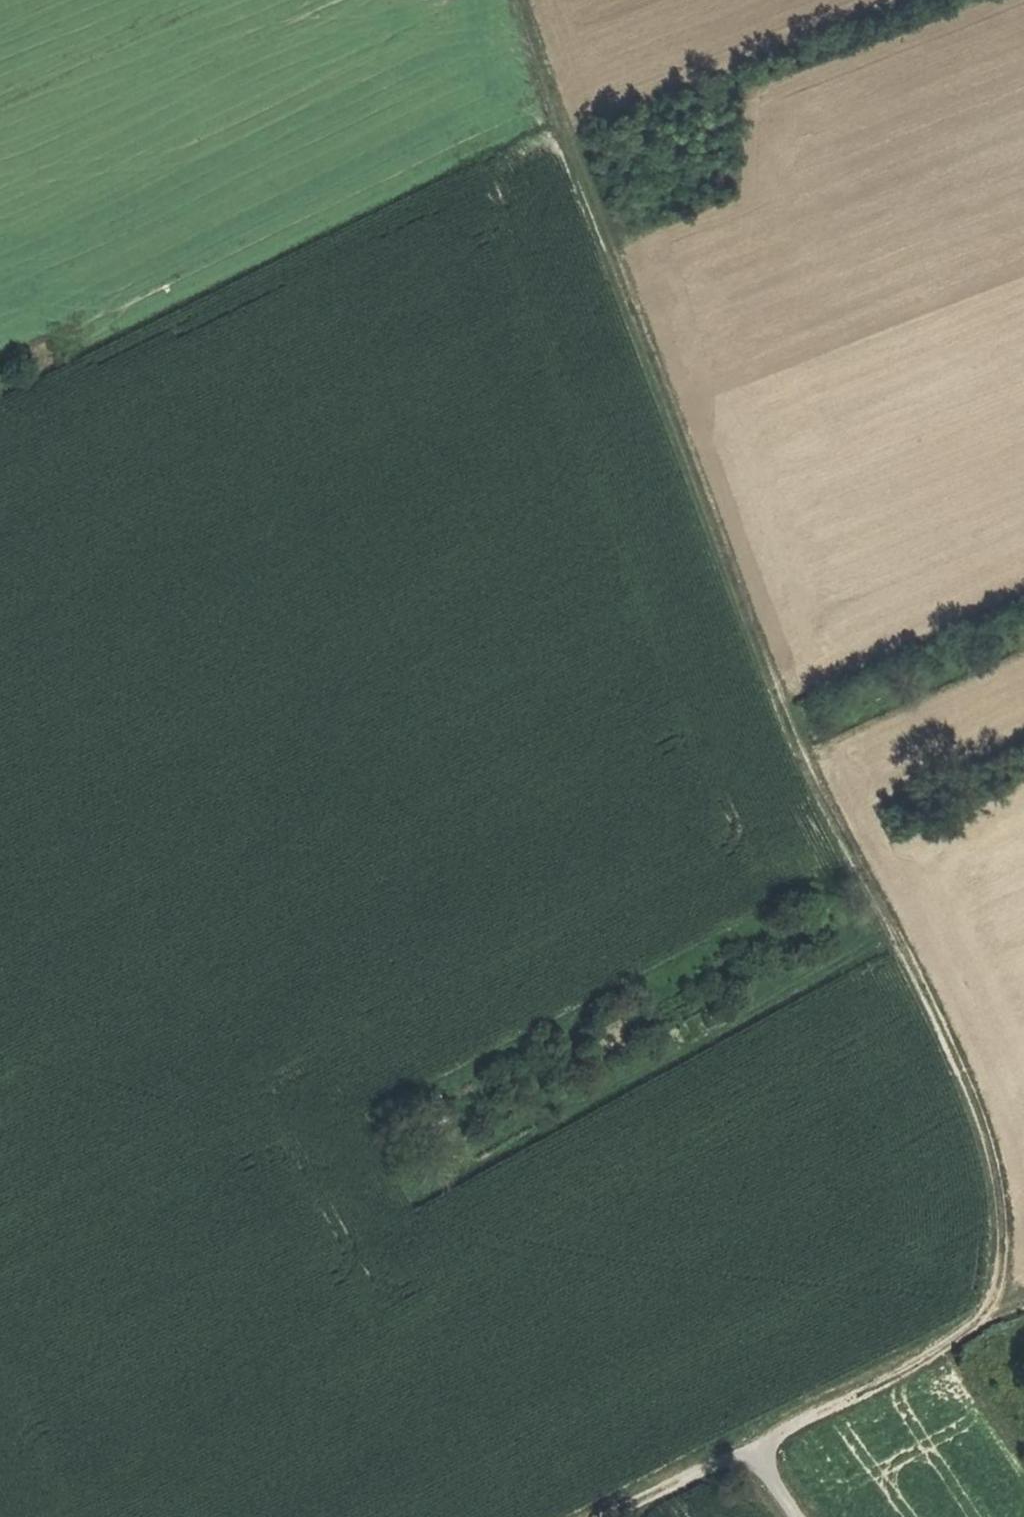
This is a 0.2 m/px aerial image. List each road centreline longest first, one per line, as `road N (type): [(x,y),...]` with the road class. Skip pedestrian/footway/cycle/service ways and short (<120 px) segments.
road 1 (track): [(965,1336),(991,1309),(1005,1252),(1005,1209),(983,1124),(802,761),(526,0)]
road 2 (track): [(965,1336),(624,1516)]

